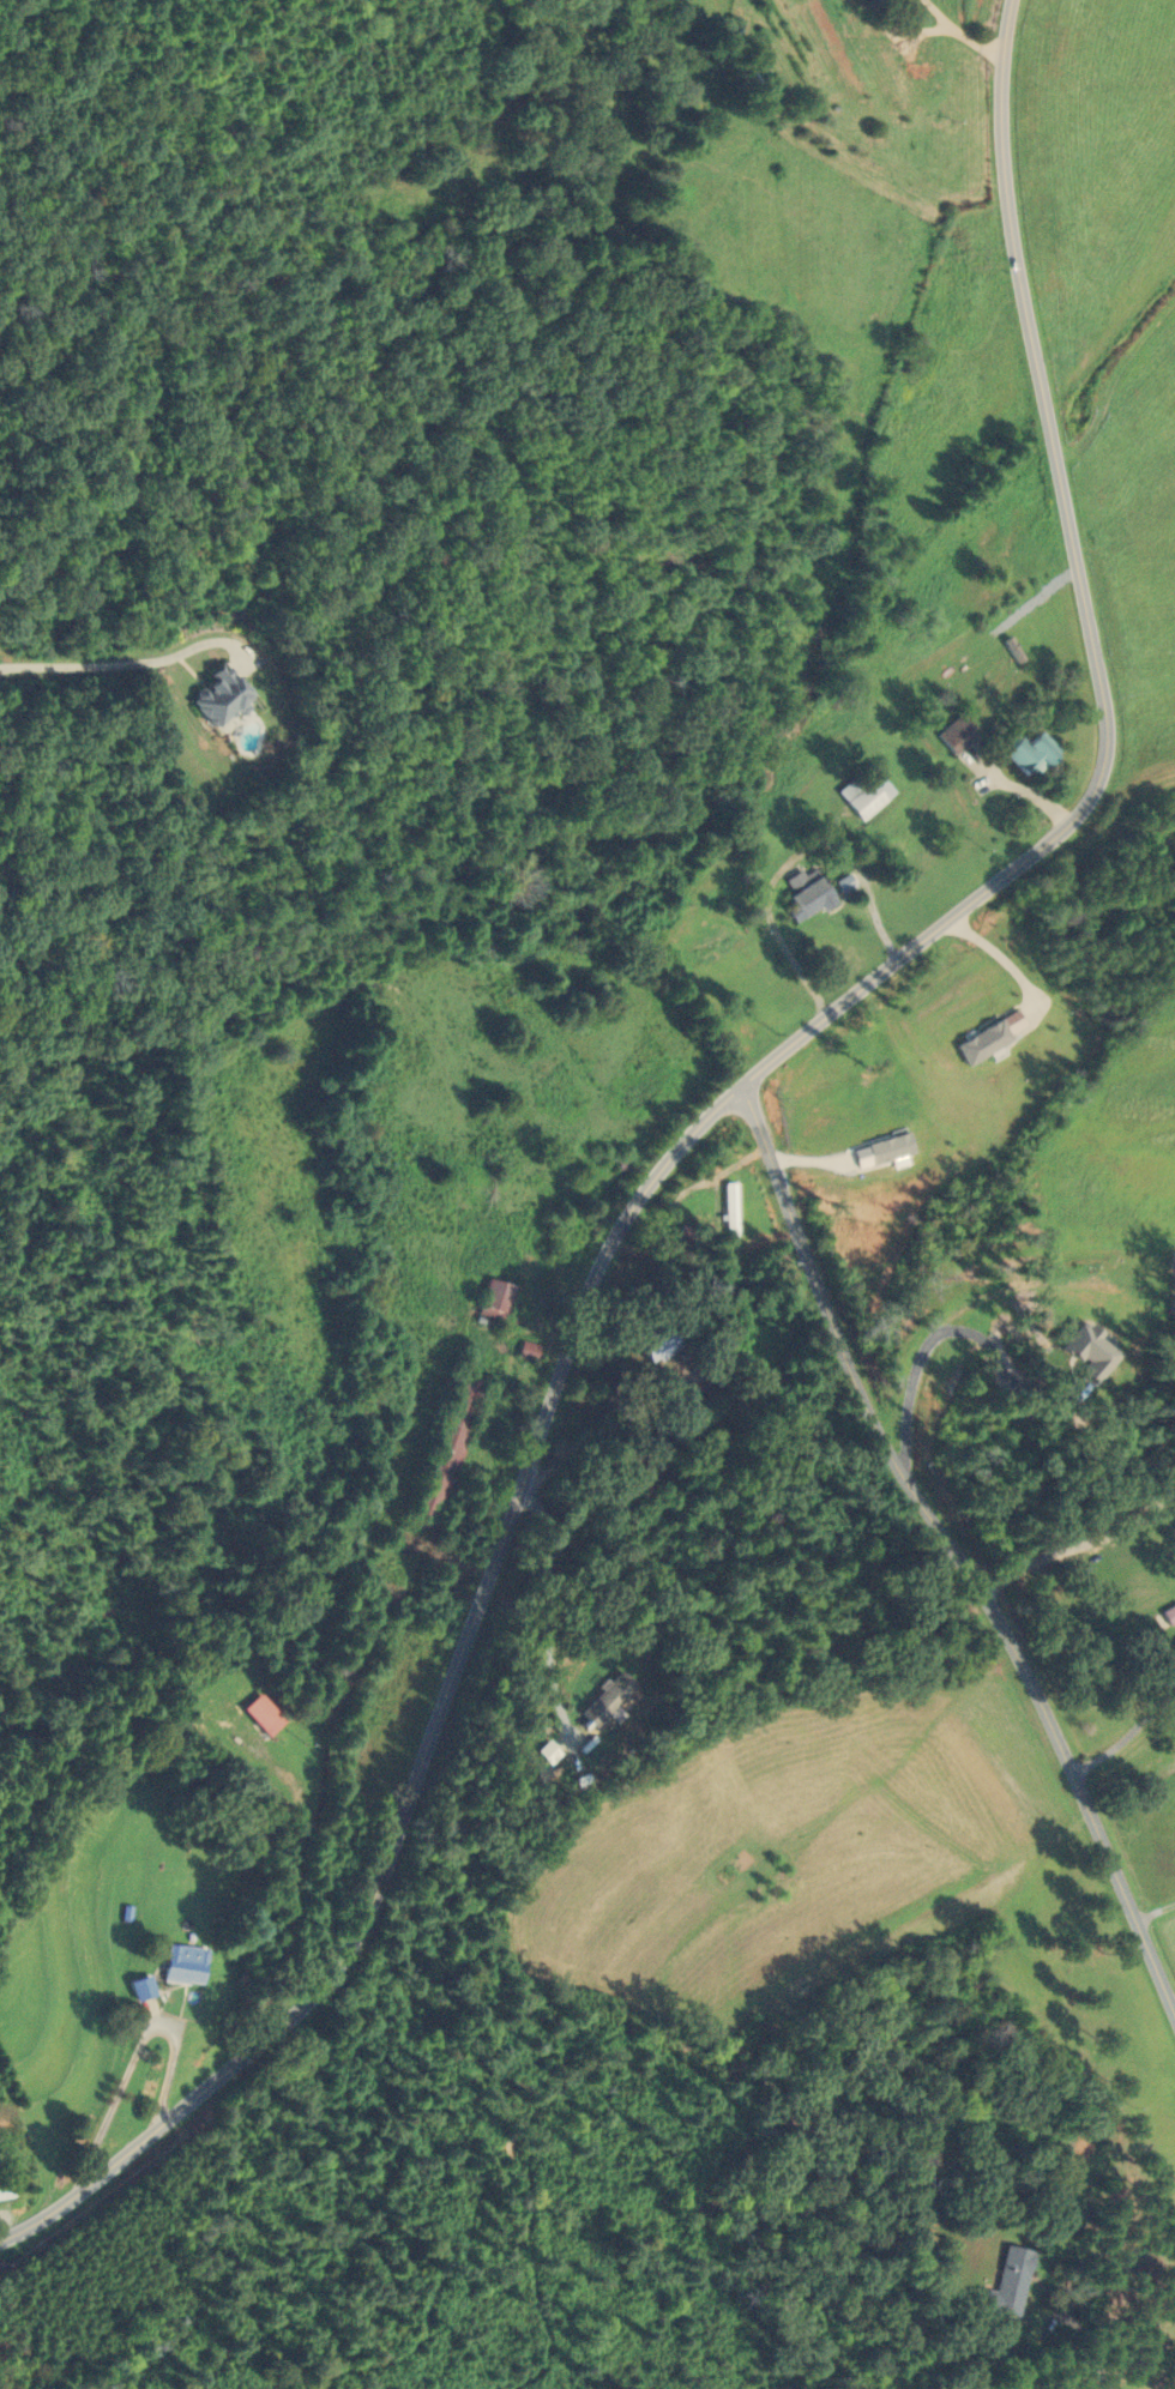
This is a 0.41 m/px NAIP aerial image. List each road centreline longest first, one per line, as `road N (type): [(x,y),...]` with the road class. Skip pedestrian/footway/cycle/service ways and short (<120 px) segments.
road 1 (tertiary): [(0,2239),(48,2216),(276,2029),(341,1957),(384,1877),(580,1304),(631,1203),(741,1082),(1066,829),(1101,783),(1105,718),(1012,237),(1004,139),(1016,0)]
road 2 (residential): [(1174,2012),(1028,1677),(857,1394),(741,1082)]

